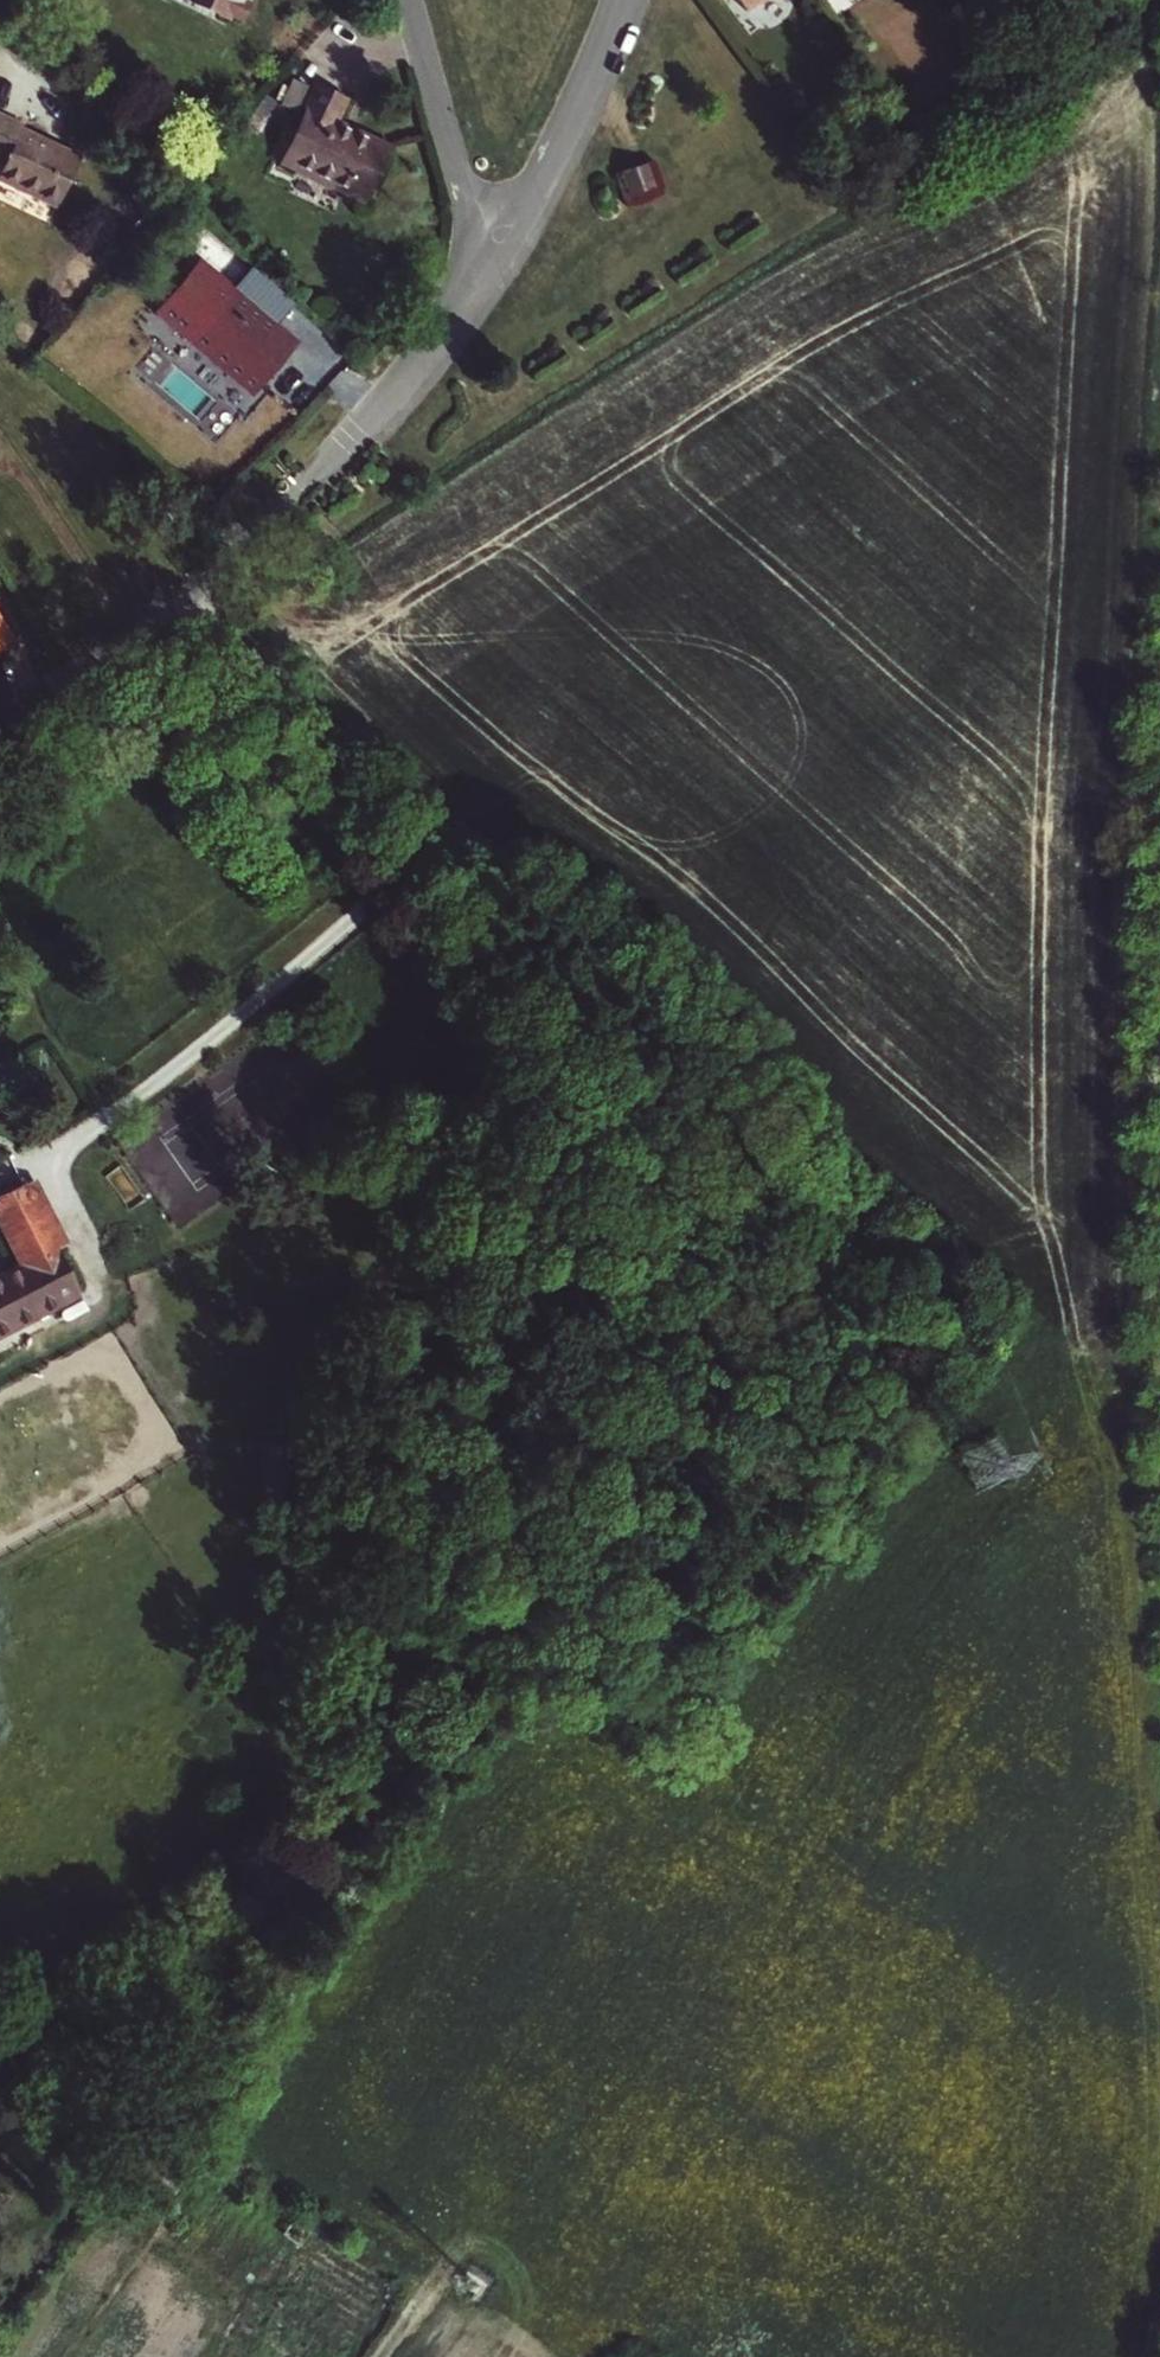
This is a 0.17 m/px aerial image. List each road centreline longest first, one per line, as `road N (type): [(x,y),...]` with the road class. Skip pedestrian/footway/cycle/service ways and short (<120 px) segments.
road 1 (residential): [(0,723),(118,638),(313,475),(411,371),(485,267)]
road 2 (residential): [(616,0),(560,147),(485,267)]
road 3 (residential): [(485,267),(411,0)]

